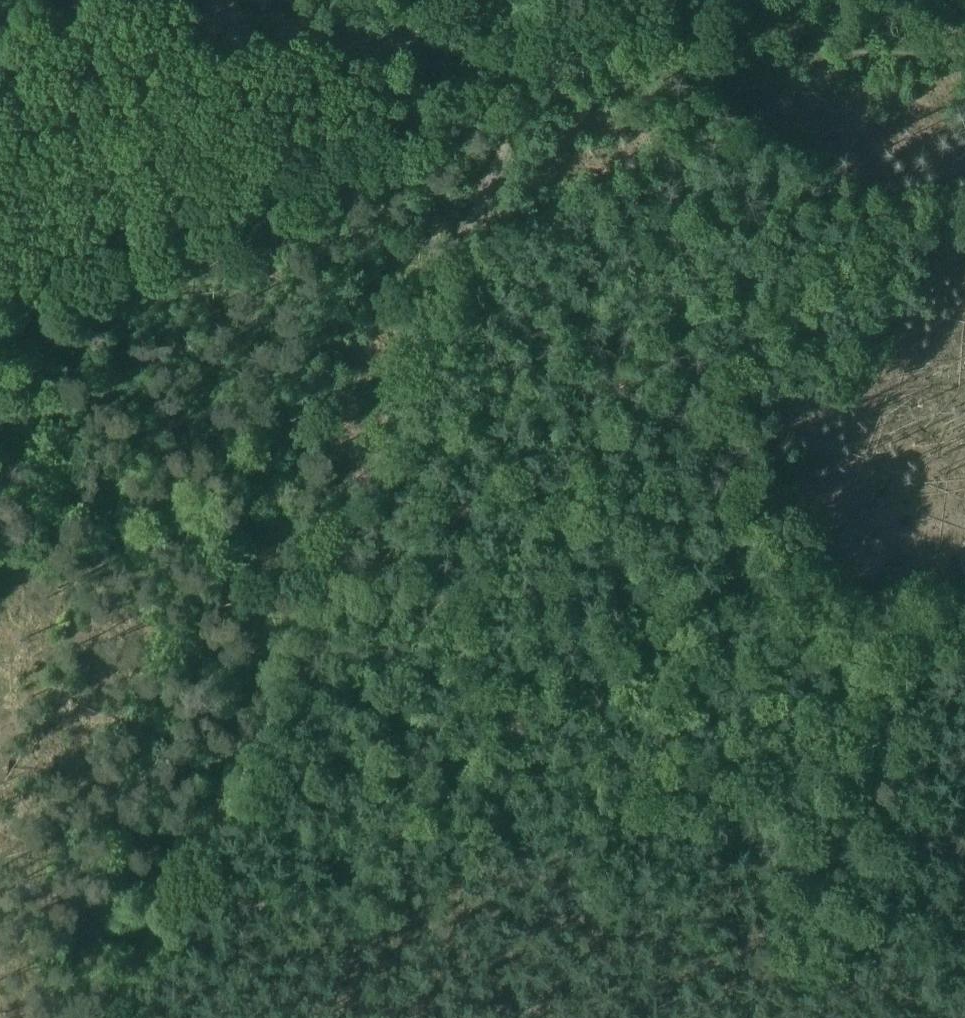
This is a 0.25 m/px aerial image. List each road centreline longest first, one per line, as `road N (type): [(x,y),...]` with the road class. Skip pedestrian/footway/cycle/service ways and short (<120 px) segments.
road 1 (track): [(303,585),(501,152),(522,58)]
road 2 (track): [(522,58),(0,276)]
road 3 (track): [(116,1017),(303,585)]

